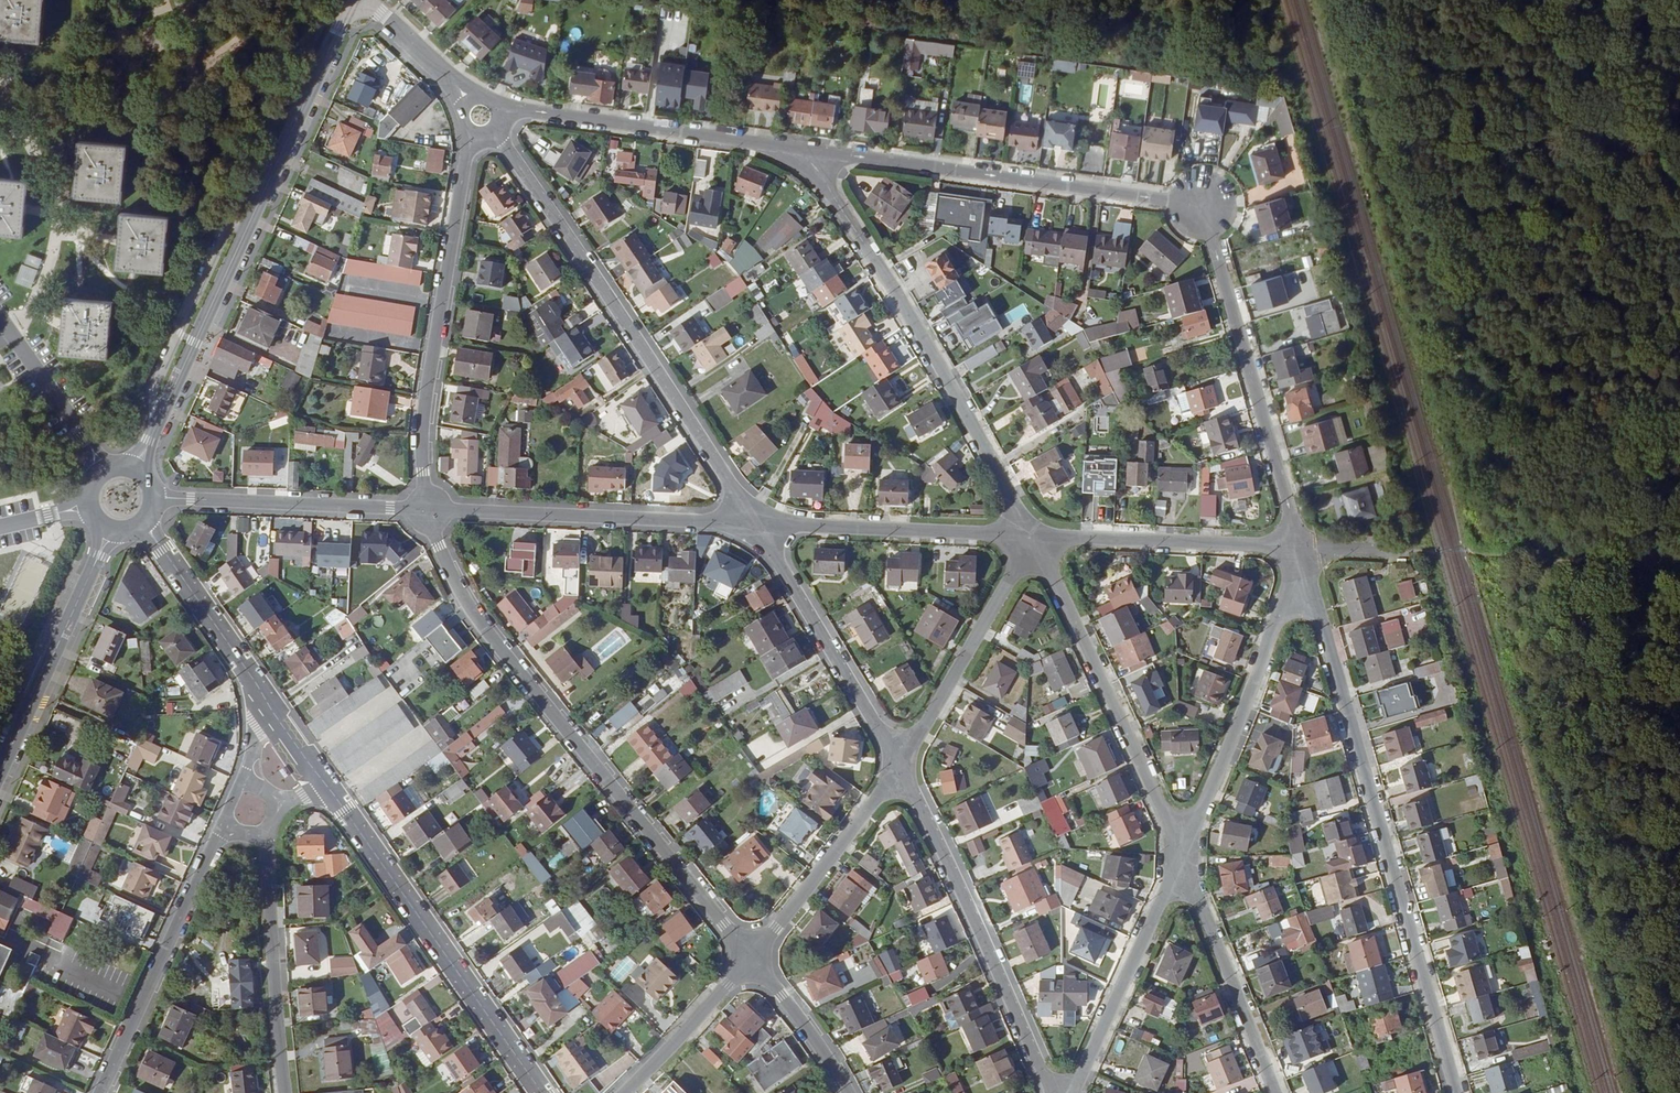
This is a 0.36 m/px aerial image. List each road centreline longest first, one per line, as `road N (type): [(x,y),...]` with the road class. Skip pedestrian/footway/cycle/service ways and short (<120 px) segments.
road 1 (residential): [(803,151),(1177,201),(1201,213),(1298,547)]
road 2 (residential): [(752,957),(479,621),(427,509)]
road 3 (residential): [(1300,560),(1457,1092)]
road 4 (tertiary): [(138,470),(353,0)]
road 5 (residential): [(756,524),(491,121)]
road 6 (residential): [(803,151),(916,326),(1033,535)]
road 7 (residential): [(470,125),(424,420),(427,509)]
road 8 (residential): [(323,784),(539,1092)]
road 9 (residential): [(901,768),(1050,1092)]
road 10 (residential): [(1181,854),(1033,535)]
road 11 (residential): [(427,509),(756,524)]
road 12 (residential): [(1181,854),(1300,560)]
road 13 (residential): [(491,109),(803,151)]
road 14 (residential): [(100,1092),(228,826)]
road 15 (residential): [(756,524),(901,768)]
road 16 (residential): [(756,524),(1033,535)]
road 17 (residential): [(156,498),(427,509)]
road 18 (residential): [(1033,535),(901,768)]
road 19 (residential): [(11,332),(31,314),(59,221),(53,185),(0,94)]
road 20 (residential): [(1033,535),(1298,547)]
road 21 (tertiary): [(0,771),(109,532)]
road 22 (residential): [(1073,1092),(1181,854)]
road 23 (residential): [(286,1092),(264,833)]
road 24 (residential): [(1181,854),(1277,1092)]
road 25 (residential): [(901,768),(752,957)]
road 26 (residential): [(145,525),(268,706)]
road 27 (track): [(1465,549),(1679,564)]
road 28 (residential): [(752,957),(626,1092)]
road 29 (residential): [(101,472),(84,433),(11,332)]
road 30 (residential): [(752,957),(848,1092)]
road 31 (residential): [(365,0),(470,105)]
road 32 (residential): [(1298,547),(1437,553)]

